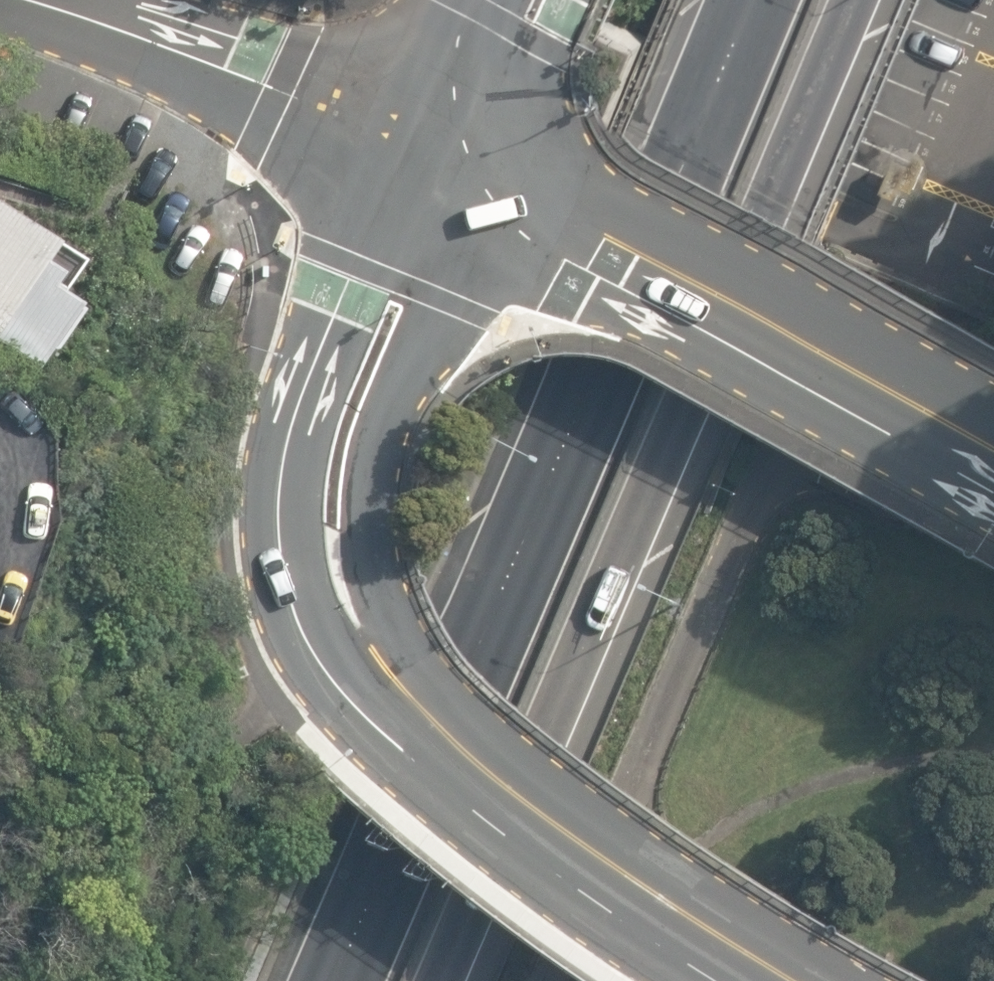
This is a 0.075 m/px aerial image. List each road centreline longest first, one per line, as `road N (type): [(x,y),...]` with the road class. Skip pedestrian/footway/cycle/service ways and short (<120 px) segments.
road 1 (motorway): [(866,0),(619,599),(446,980)]
road 2 (motorway): [(340,980),(743,0)]
road 3 (tertiary): [(757,980),(672,930),(454,764),(408,718),(344,614),(326,560),(329,424),(363,326),(436,163)]
road 4 (tertiary): [(993,462),(436,163)]
road 5 (residential): [(436,163),(223,69),(26,0)]
road 6 (residential): [(0,403),(14,423),(26,508),(0,598)]
road 7 (tertiary): [(436,163),(517,0)]

